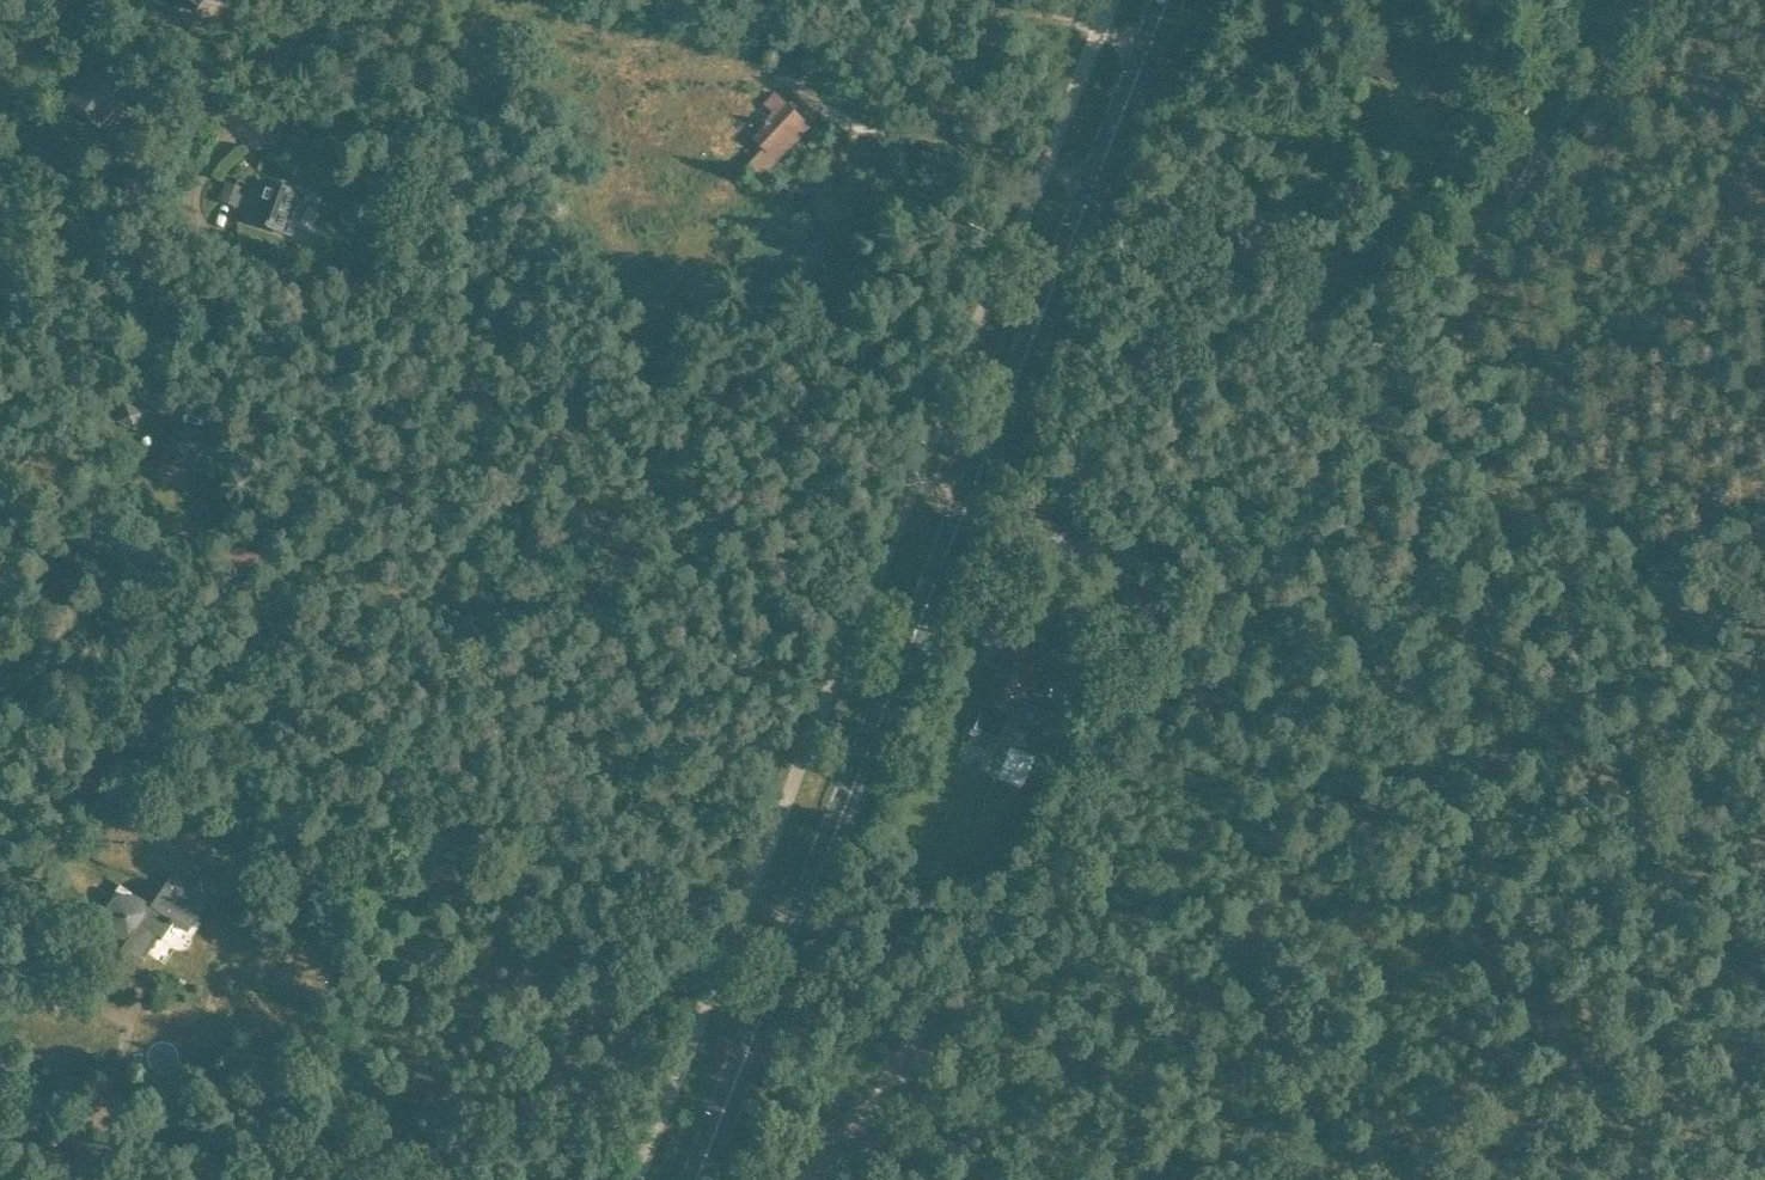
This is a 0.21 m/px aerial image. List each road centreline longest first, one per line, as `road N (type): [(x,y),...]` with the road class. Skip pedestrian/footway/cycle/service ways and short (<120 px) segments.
road 1 (track): [(918,1036),(1649,0)]
road 2 (secondary): [(697,1179),(827,827),(1163,0)]
road 3 (track): [(961,499),(52,168)]
road 4 (track): [(1143,48),(1065,19),(976,13),(926,0)]
road 5 (unclassified): [(807,1179),(890,1062),(918,1036)]
road 6 (track): [(238,122),(336,0)]

